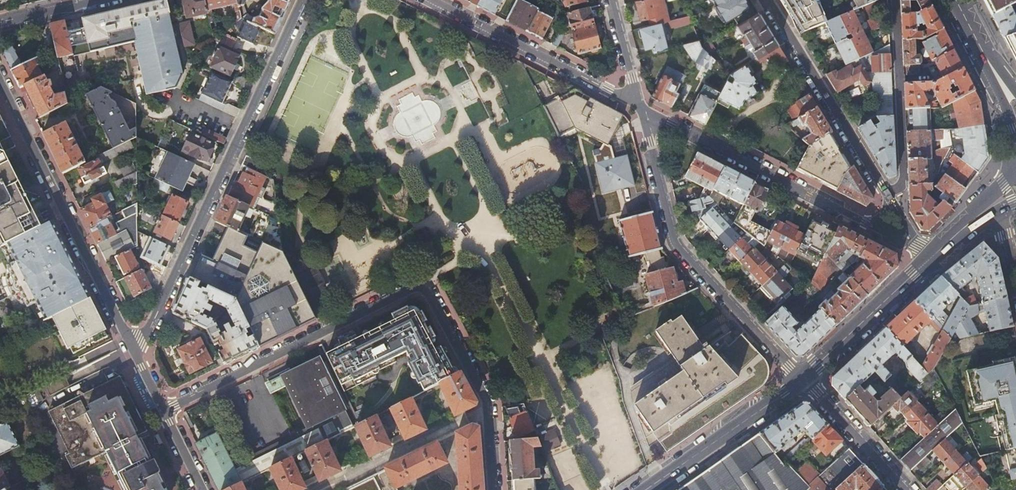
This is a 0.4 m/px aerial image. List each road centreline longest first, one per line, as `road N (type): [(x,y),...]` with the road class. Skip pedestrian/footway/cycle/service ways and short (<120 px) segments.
road 1 (residential): [(163,411),(421,285),(486,399),(493,489)]
road 2 (residential): [(303,0),(133,352)]
road 3 (residential): [(641,108),(674,241),(803,379)]
road 4 (residential): [(133,352),(0,79)]
road 5 (residential): [(641,108),(867,224)]
road 6 (residential): [(432,0),(641,108)]
road 7 (residential): [(887,195),(767,0)]
road 8 (residential): [(893,0),(901,181),(887,195)]
road 9 (secondary): [(803,379),(645,489)]
road 10 (secondary): [(929,260),(803,379)]
road 11 (residential): [(803,379),(906,489)]

